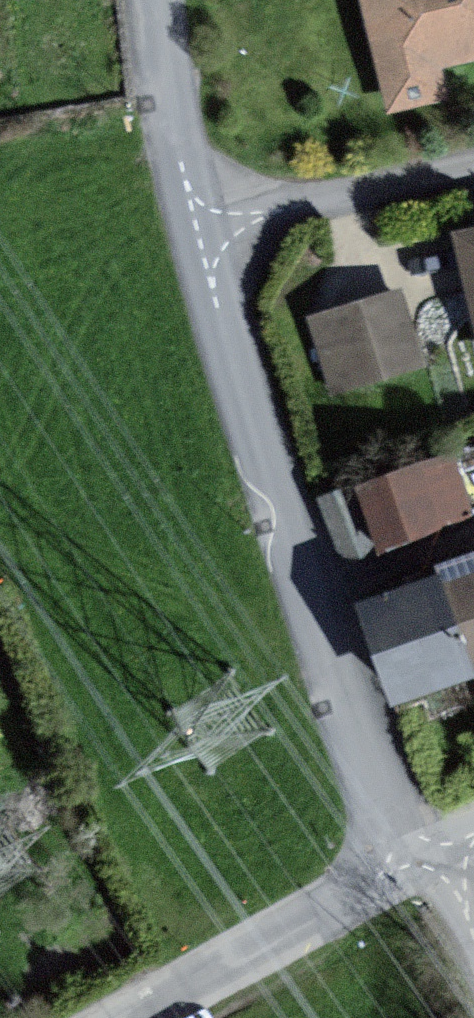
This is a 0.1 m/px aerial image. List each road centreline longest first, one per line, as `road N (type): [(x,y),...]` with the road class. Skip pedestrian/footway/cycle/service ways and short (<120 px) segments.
road 1 (unclassified): [(416,863),(379,800),(289,567),(194,233)]
road 2 (residential): [(416,863),(135,1017)]
road 3 (residential): [(194,233),(473,160)]
road 4 (unclassified): [(194,233),(145,0)]

